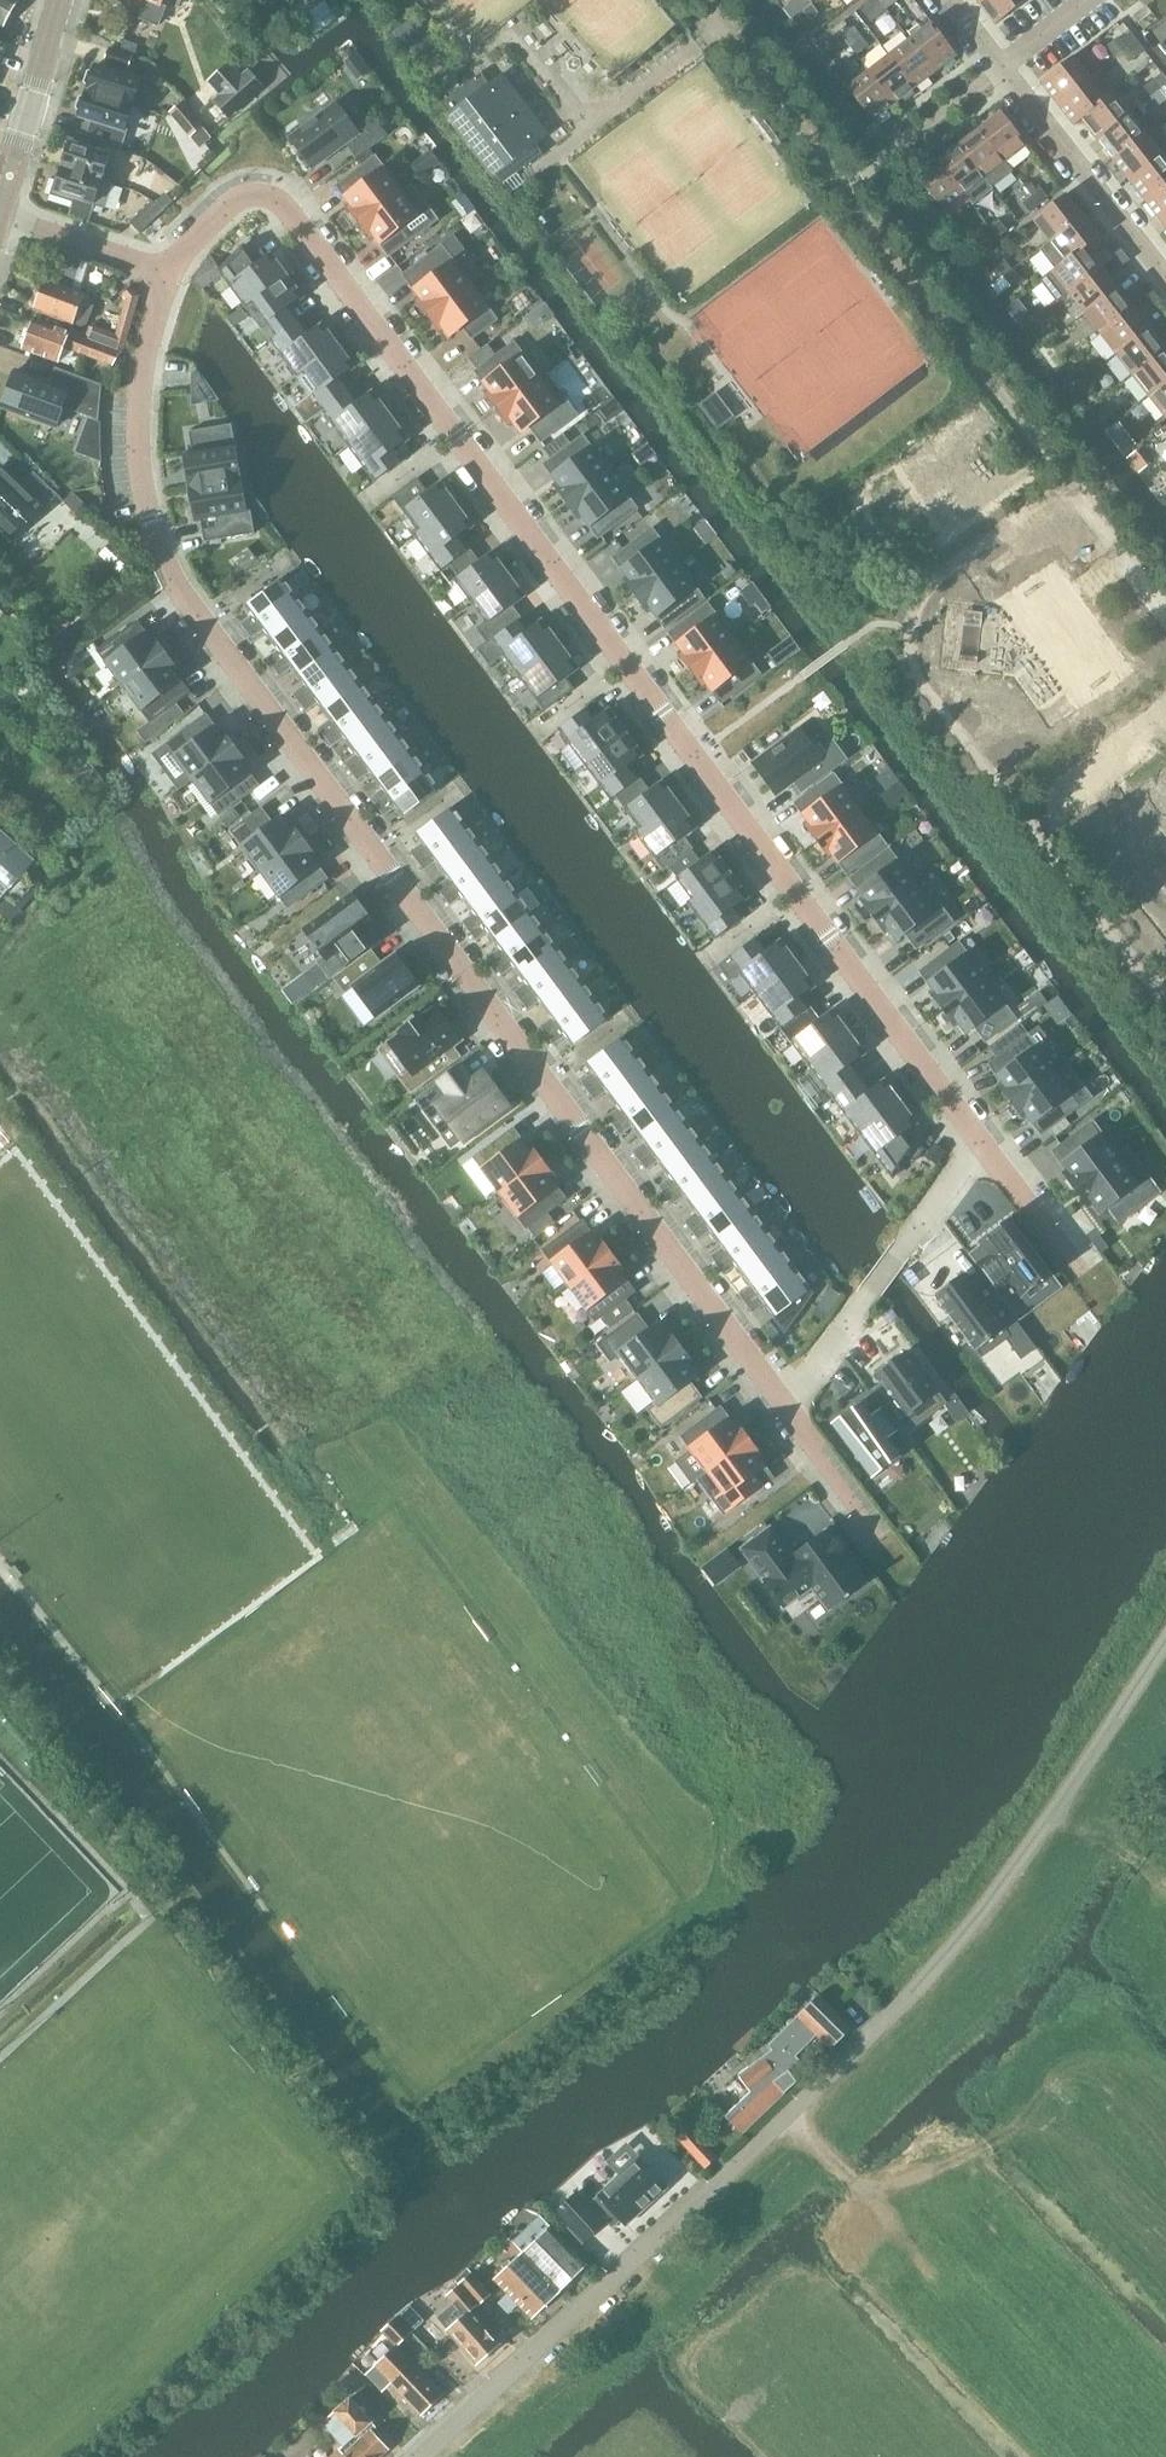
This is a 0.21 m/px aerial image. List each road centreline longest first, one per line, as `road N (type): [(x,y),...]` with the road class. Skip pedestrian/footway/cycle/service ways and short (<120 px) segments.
road 1 (residential): [(786,1412),(179,586),(153,523),(139,448),(146,362),(169,273)]
road 2 (residential): [(169,273),(241,200),(265,196),(288,211),(980,1143)]
road 3 (unclassified): [(425,2456),(941,1963),(1019,1866),(1165,1647)]
road 4 (residential): [(980,1143),(786,1412)]
road 5 (residential): [(1165,267),(1008,64)]
road 6 (tertiary): [(0,207),(63,0)]
road 7 (residential): [(0,214),(169,273)]
road 8 (residential): [(980,1143),(1072,1267)]
road 9 (residential): [(872,1525),(786,1412)]

